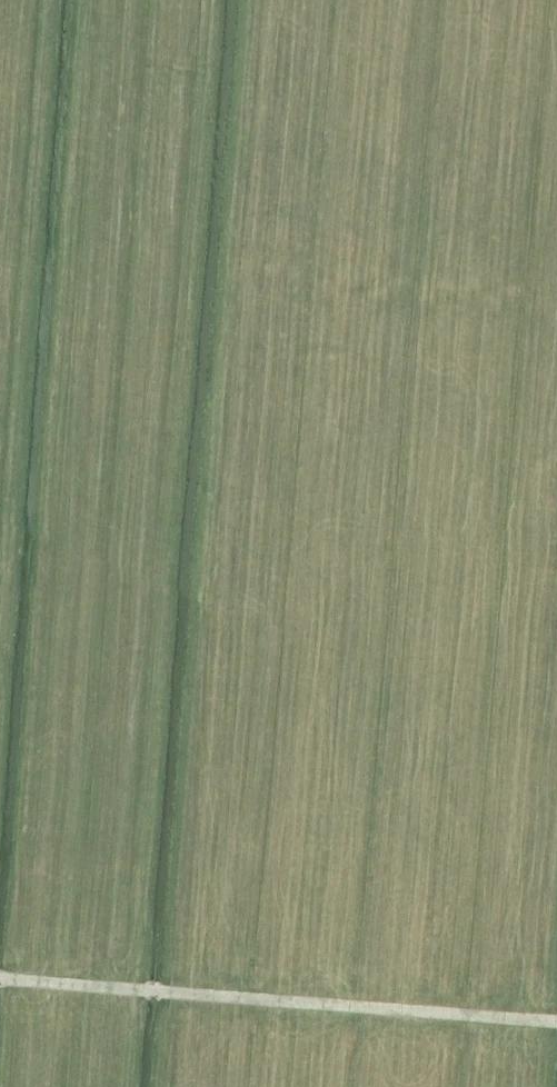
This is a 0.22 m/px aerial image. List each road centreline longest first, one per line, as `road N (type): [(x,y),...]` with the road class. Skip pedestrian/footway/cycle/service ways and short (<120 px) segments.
road 1 (track): [(556,1022),(0,980)]

